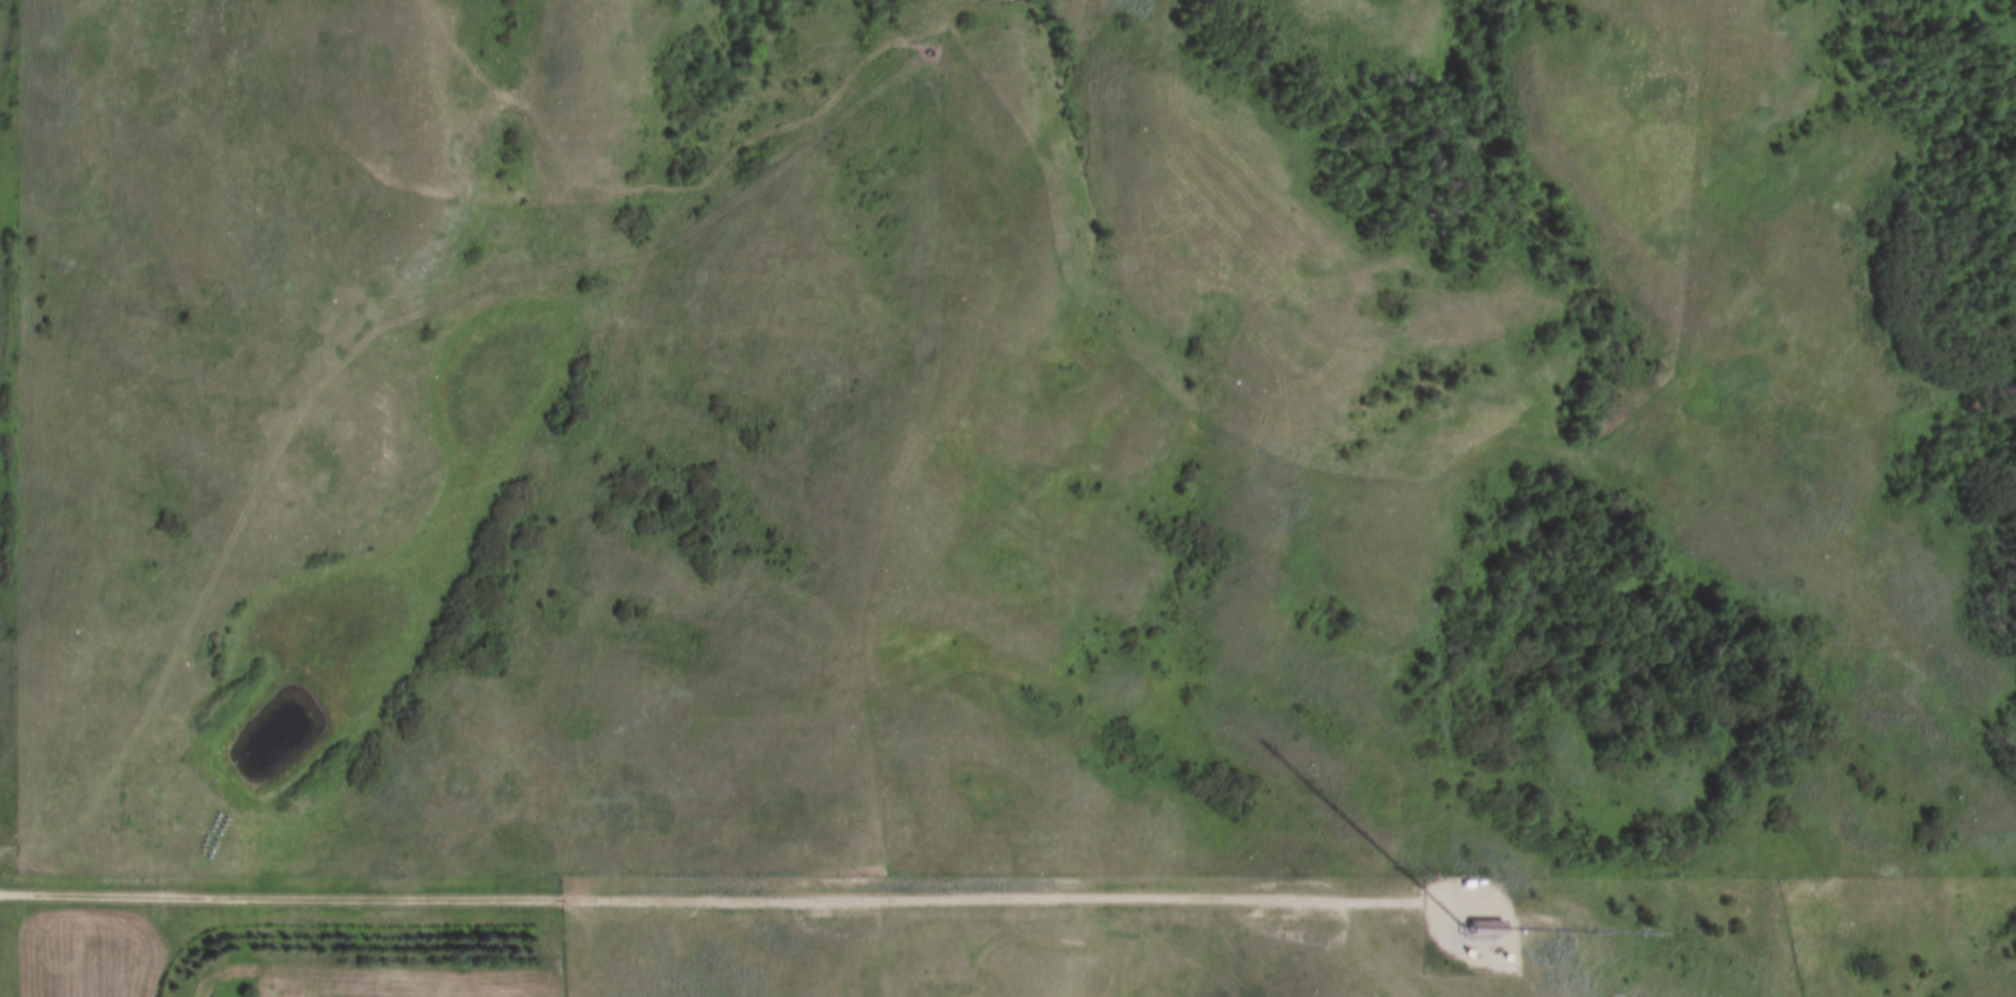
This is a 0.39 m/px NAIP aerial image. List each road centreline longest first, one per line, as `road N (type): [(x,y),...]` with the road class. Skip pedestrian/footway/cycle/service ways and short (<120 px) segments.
road 1 (track): [(0,896),(775,905),(1428,898)]

